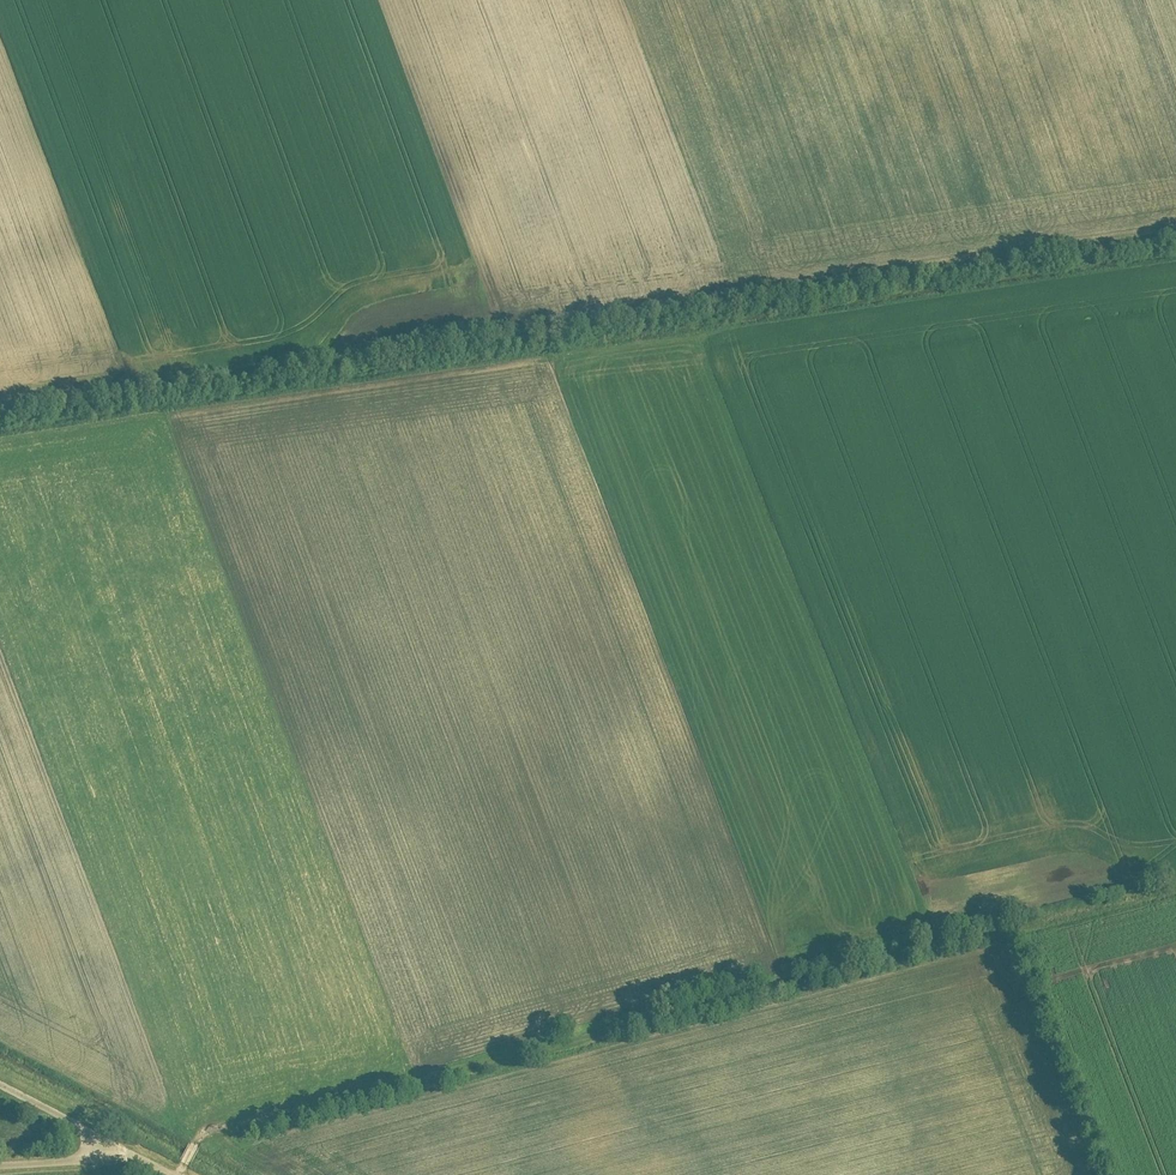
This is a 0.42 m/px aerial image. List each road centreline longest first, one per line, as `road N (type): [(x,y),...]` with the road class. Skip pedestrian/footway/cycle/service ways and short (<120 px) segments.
road 1 (track): [(1175,246),(0,417)]
road 2 (track): [(1175,879),(485,1063),(208,1128),(179,1174)]
road 3 (residential): [(105,1145),(0,1085)]

